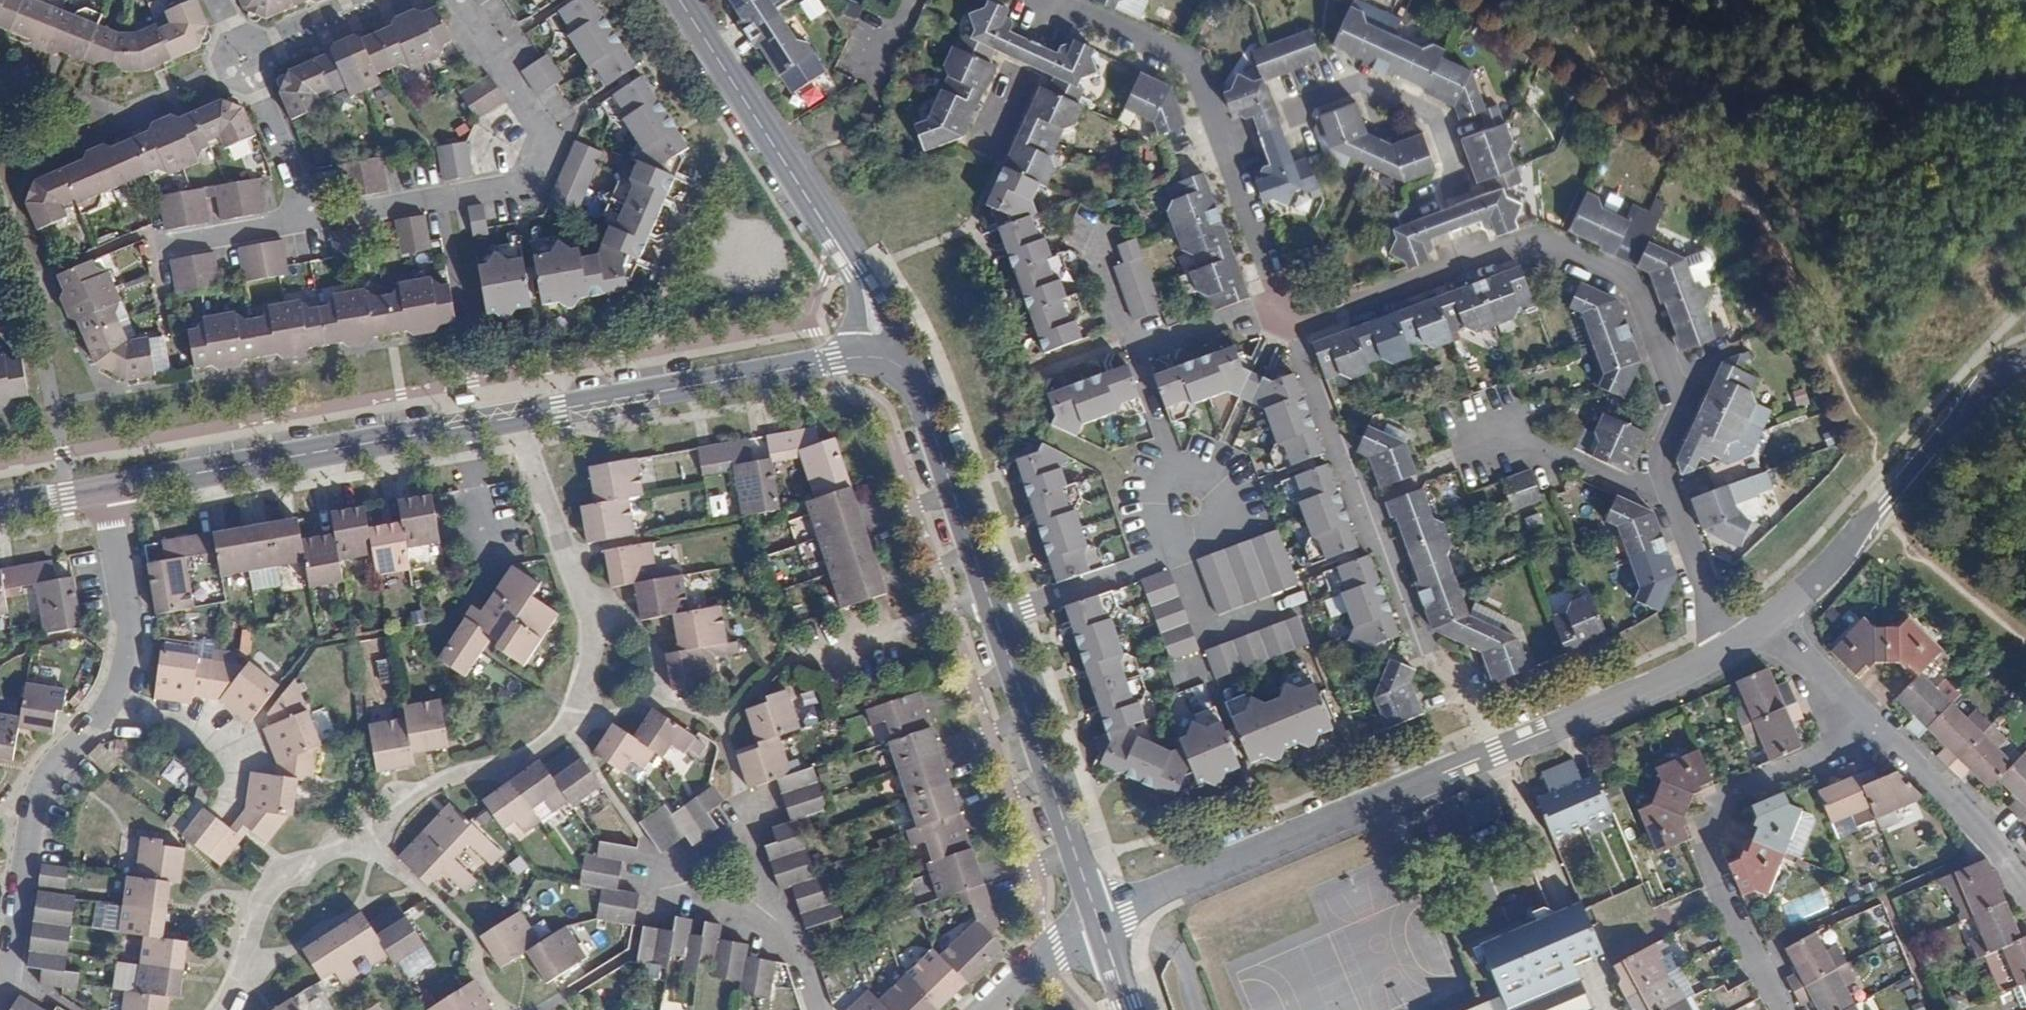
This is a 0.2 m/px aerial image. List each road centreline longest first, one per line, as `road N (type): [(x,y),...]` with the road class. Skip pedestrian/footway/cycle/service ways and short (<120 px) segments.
road 1 (residential): [(224,1009),(275,877),(365,841),(437,780),(539,746),(578,705),(591,650),(585,598),(519,417)]
road 2 (residential): [(1735,646),(1669,484),(1665,457),(1680,402),(1635,285),(1533,241),(1295,326)]
road 3 (residential): [(1098,922),(1735,646)]
road 4 (residential): [(1098,922),(925,397),(902,366),(876,356)]
road 5 (residential): [(1057,0),(1194,67),(1295,326)]
road 6 (residential): [(313,220),(526,176),(544,134),(461,0)]
road 7 (residential): [(519,417),(105,490)]
road 8 (residential): [(876,356),(864,285),(680,0)]
road 9 (residential): [(1785,1009),(1708,854),(1729,799),(1881,733)]
road 10 (residential): [(29,826),(52,770),(124,677),(127,627),(105,490)]
road 11 (residential): [(1775,620),(1830,570),(1984,382),(2025,357)]
road 12 (residential): [(876,356),(519,417)]
road 13 (residential): [(1881,733),(1965,814),(2025,891)]
road 14 (track): [(1890,497),(1917,548),(2009,625)]
road 15 (residential): [(246,60),(313,220)]
road 16 (residential): [(29,826),(0,993)]
road 17 (residential): [(313,220),(149,249)]
road 18 (residential): [(1775,620),(1881,733)]
road 19 (residential): [(382,0),(246,60)]
road 20 (residential): [(1098,922),(1045,954),(986,1009)]

